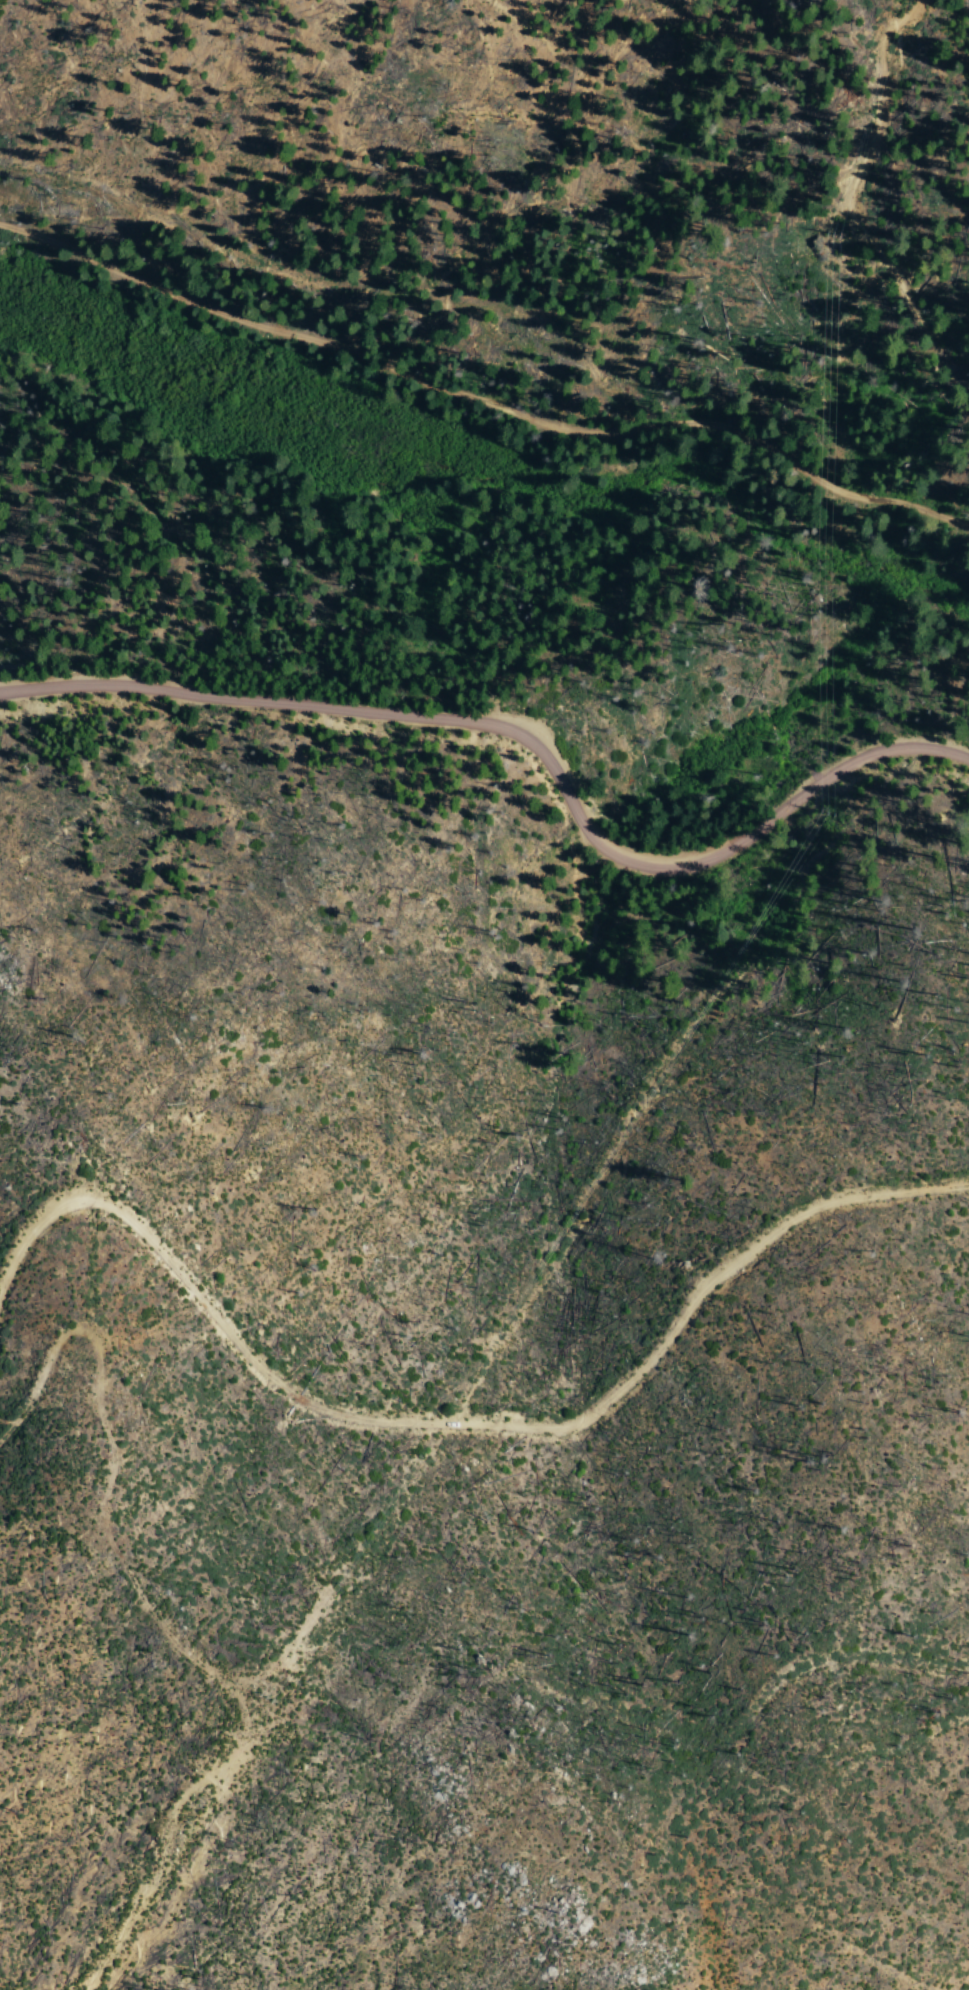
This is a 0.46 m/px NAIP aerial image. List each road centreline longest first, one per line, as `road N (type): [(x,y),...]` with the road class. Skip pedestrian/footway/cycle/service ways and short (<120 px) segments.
road 1 (track): [(0,1293),(44,1216),(93,1199),(133,1219),(264,1371),(314,1407),(354,1419),(569,1425),(649,1363),(692,1303),(781,1224),(854,1196),(968,1183)]
road 2 (track): [(0,695),(137,687),(335,711),(487,718),(525,728),(546,745),(602,843),(647,865),(683,867),(719,855),(850,766),(903,749),(968,761)]
road 3 (track): [(968,475),(918,460),(866,430),(562,427),(0,227)]

